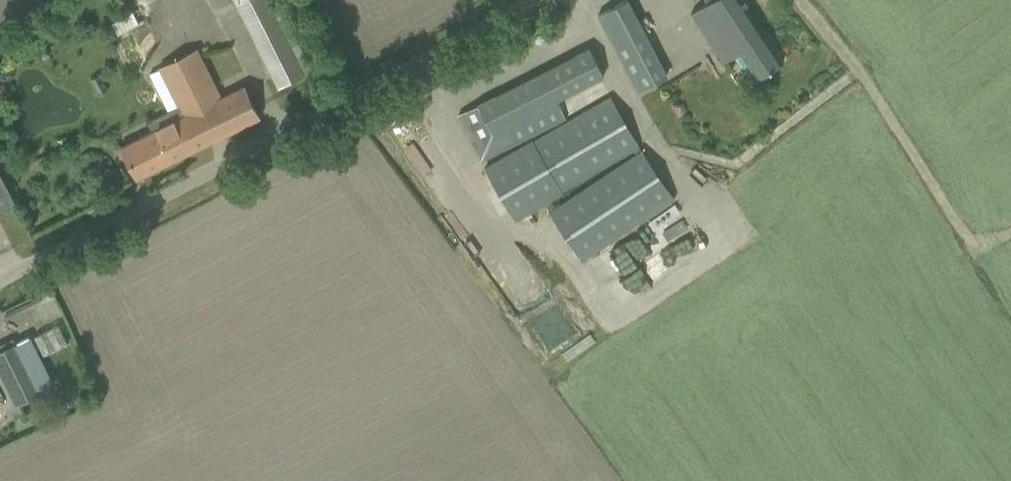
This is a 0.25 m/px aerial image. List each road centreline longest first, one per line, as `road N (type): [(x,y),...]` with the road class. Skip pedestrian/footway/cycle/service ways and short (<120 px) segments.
road 1 (unclassified): [(0,280),(533,0)]
road 2 (track): [(1010,232),(975,248),(802,0)]

